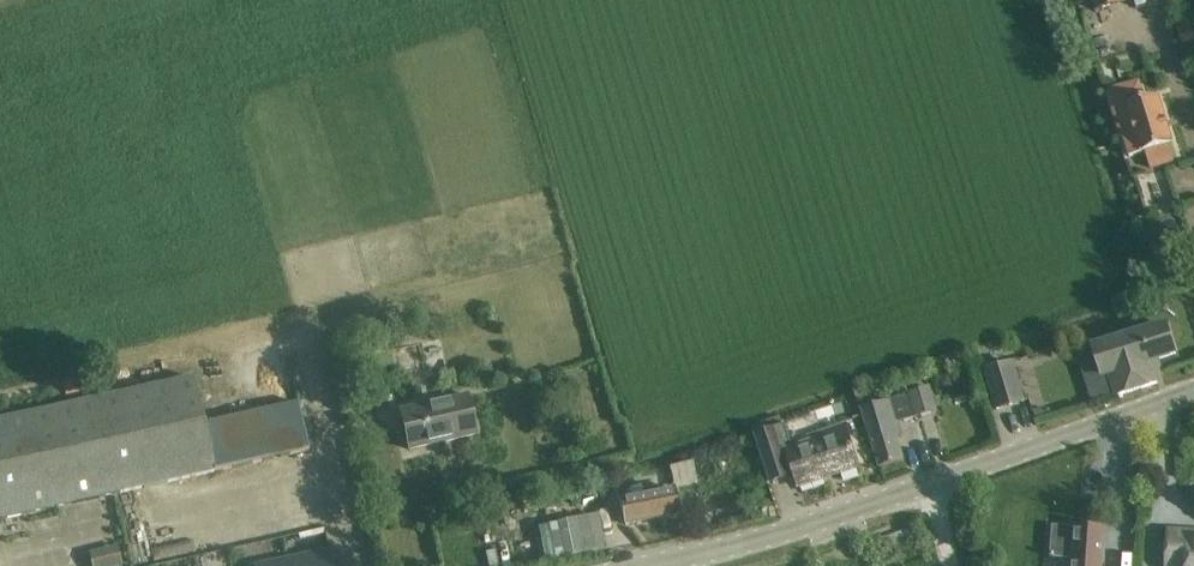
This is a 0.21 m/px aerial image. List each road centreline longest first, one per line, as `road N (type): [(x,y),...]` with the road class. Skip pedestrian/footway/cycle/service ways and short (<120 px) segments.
road 1 (unclassified): [(647,565),(822,520),(1193,389)]

